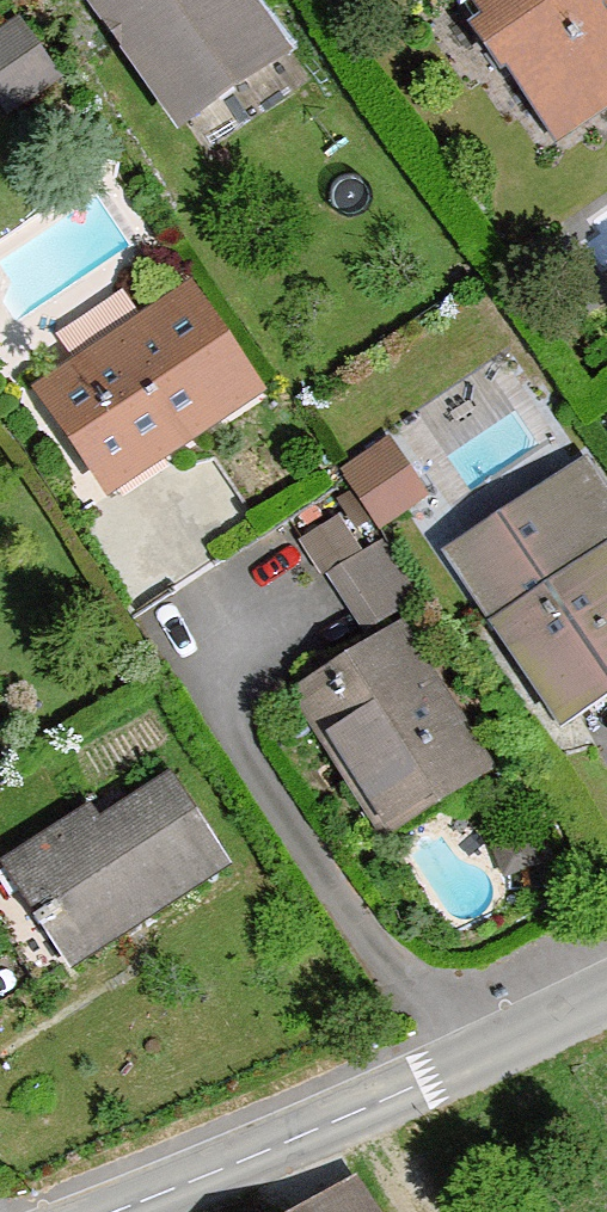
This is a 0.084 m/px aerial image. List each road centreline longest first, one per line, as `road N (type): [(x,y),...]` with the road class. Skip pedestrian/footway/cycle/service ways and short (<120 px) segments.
road 1 (unclassified): [(100,1211),(606,988)]

